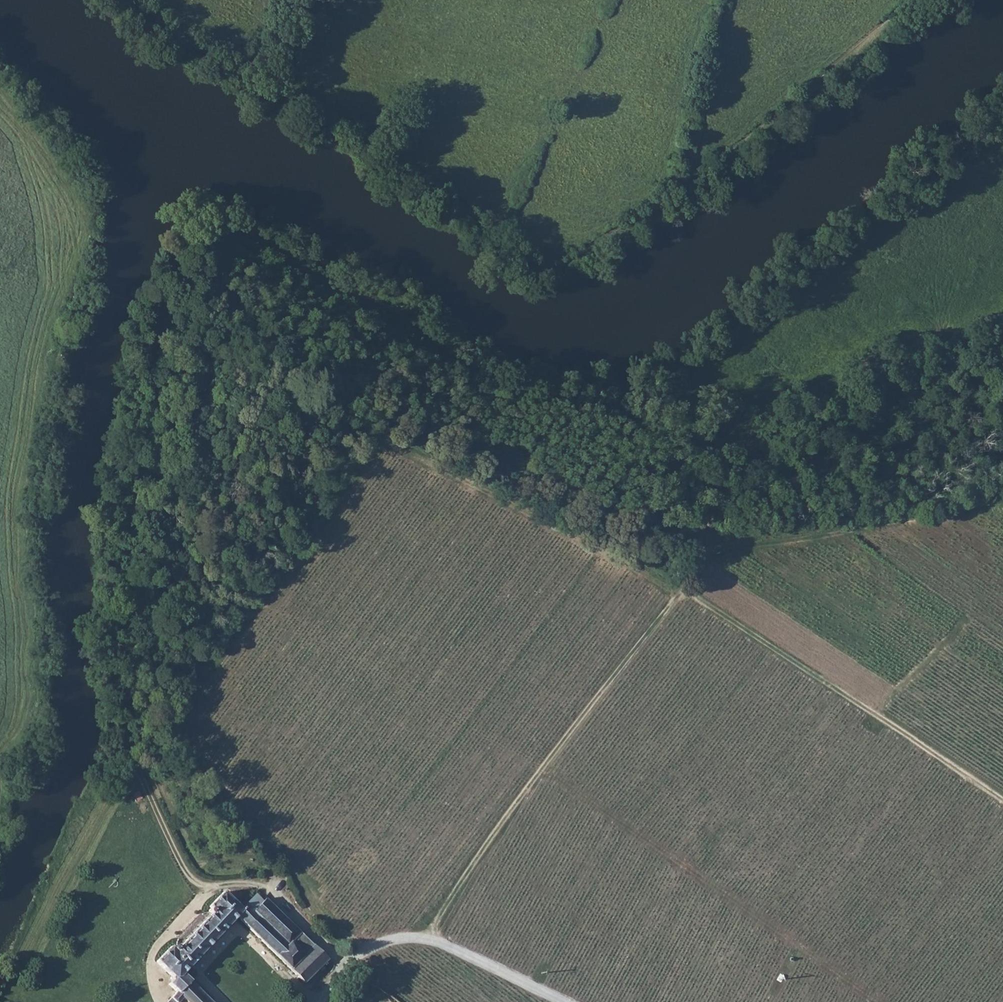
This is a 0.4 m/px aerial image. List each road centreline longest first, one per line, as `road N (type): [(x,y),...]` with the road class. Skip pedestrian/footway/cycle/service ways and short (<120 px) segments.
road 1 (track): [(416,939),(678,593),(1002,808)]
road 2 (track): [(347,965),(274,893),(194,882),(131,759),(127,709)]
road 3 (unclassified): [(560,1001),(416,939),(374,946),(317,1001)]

